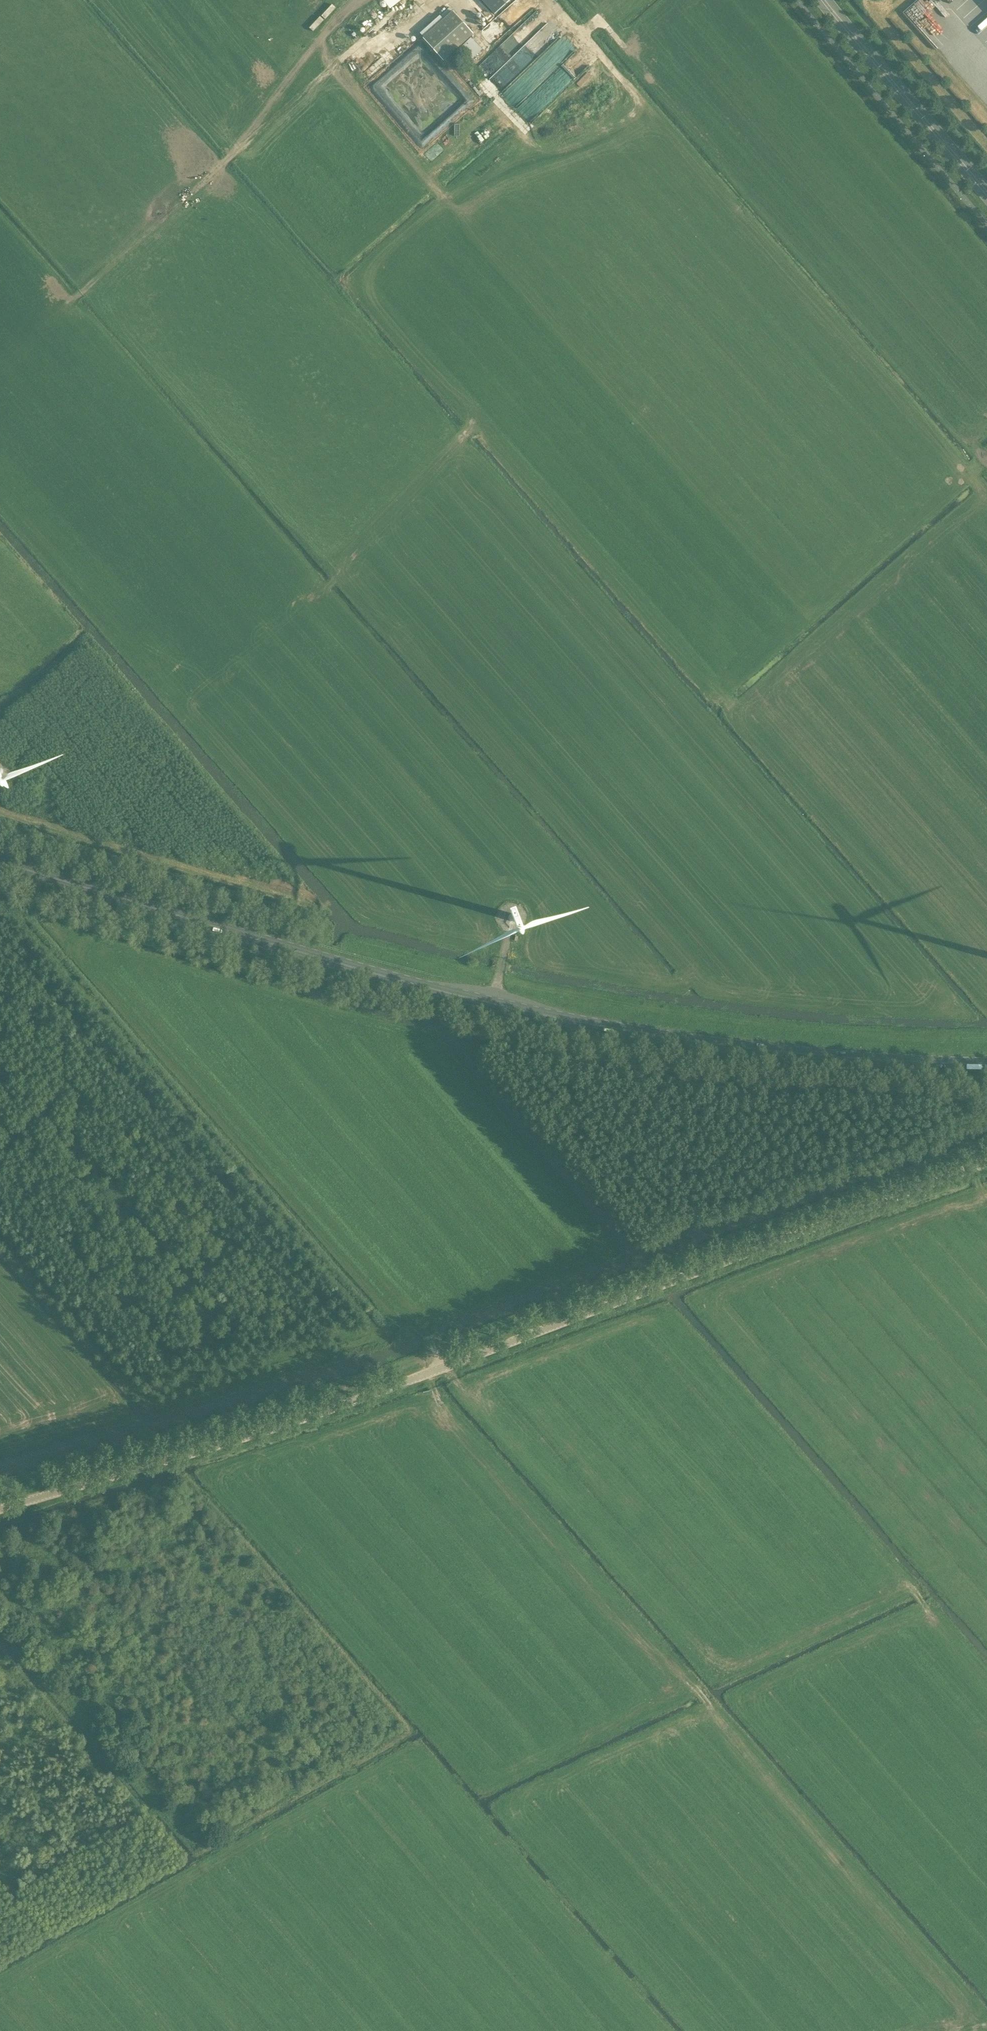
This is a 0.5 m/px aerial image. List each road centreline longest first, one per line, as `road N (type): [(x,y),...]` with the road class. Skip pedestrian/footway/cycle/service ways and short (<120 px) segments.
road 1 (unclassified): [(0,1510),(319,1412),(986,1167)]
road 2 (primary): [(986,1059),(743,1044),(551,1012),(350,963),(0,859)]
road 3 (tertiary): [(818,0),(986,200)]
road 4 (tertiary): [(986,184),(833,0)]

